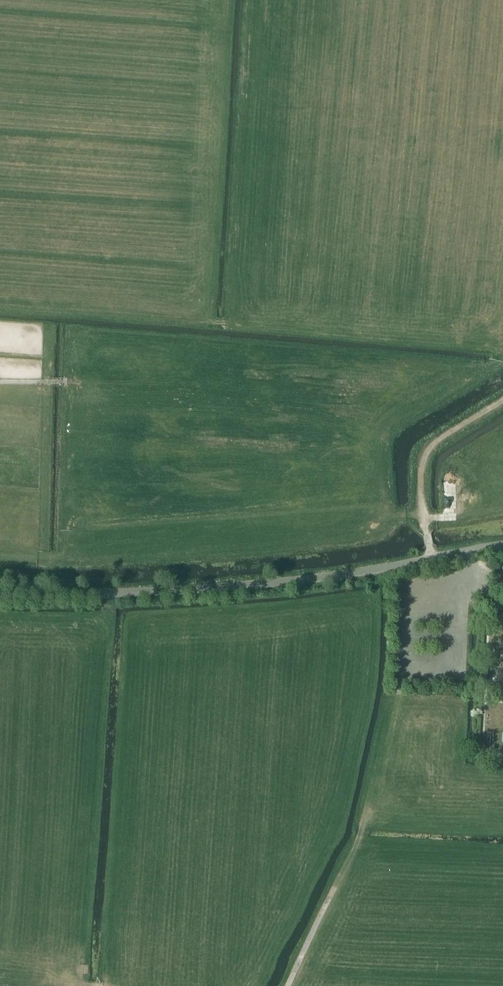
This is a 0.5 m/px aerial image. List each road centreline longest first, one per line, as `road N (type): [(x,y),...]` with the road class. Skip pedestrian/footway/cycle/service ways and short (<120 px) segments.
road 1 (unclassified): [(502,547),(279,583),(152,593),(0,589)]

